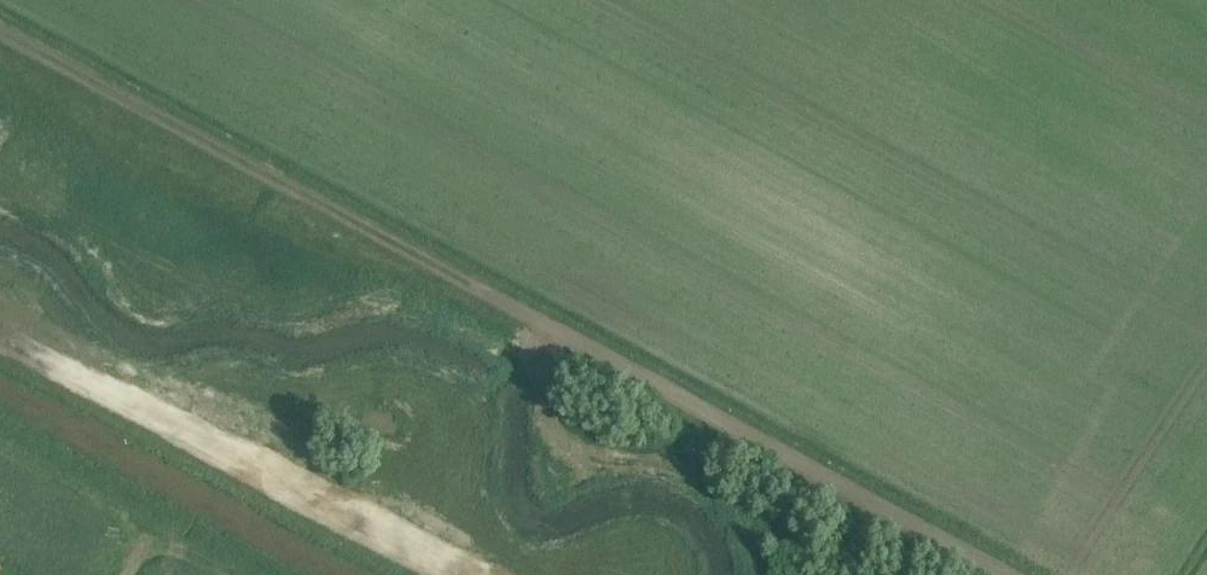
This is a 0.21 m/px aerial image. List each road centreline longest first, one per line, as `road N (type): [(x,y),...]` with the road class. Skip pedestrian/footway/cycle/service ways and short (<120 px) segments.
road 1 (track): [(1003,574),(614,354),(500,303),(0,29)]
road 2 (track): [(463,574),(0,335)]
road 3 (track): [(135,574),(158,541),(175,535),(265,574)]

